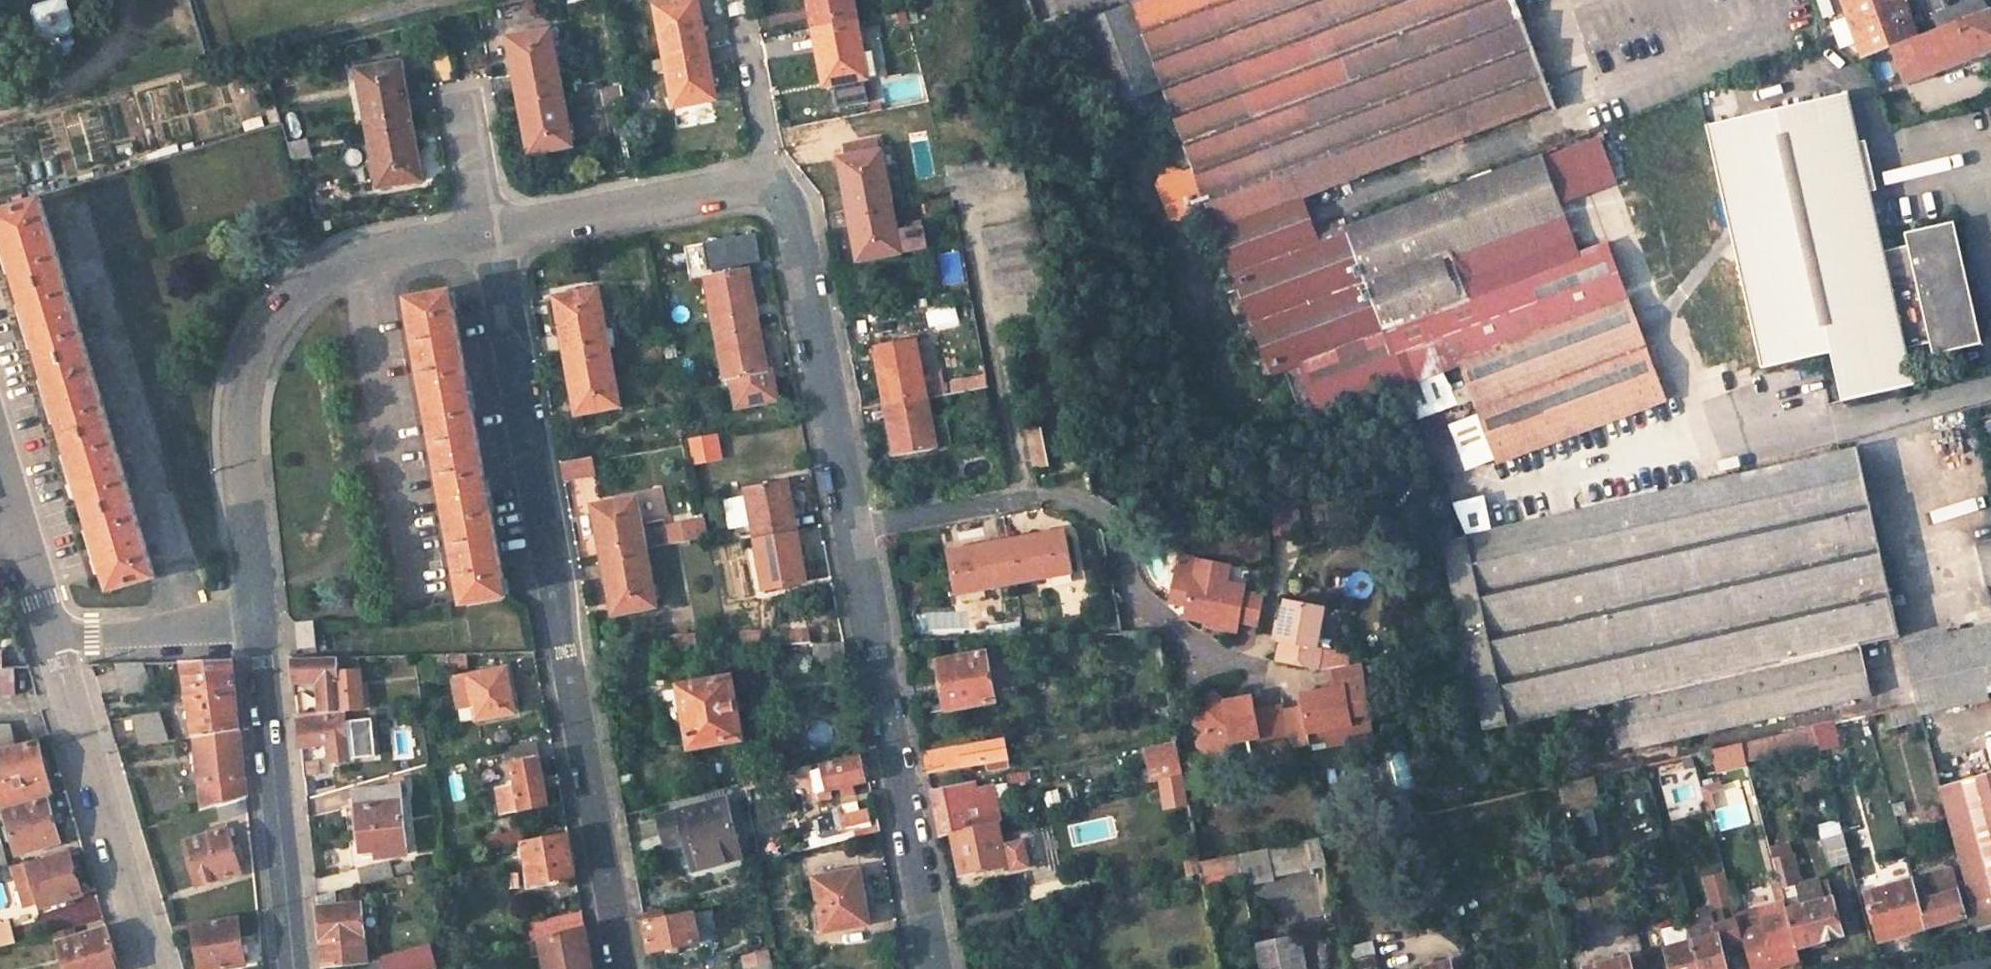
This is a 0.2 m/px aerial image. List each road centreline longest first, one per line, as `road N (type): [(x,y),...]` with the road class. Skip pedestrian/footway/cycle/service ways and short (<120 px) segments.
road 1 (unclassified): [(490,226),(621,968)]
road 2 (unclassified): [(257,619),(241,396),(258,343),(323,275),(407,243),(490,226)]
road 3 (unclassified): [(856,529),(1077,494),(1113,526),(1124,583),(1204,652),(1266,672)]
road 4 (unclassified): [(856,529),(936,968)]
road 5 (unclassified): [(770,179),(794,217),(856,529)]
road 6 (unclassified): [(257,619),(294,968)]
road 7 (unclassified): [(53,637),(154,968)]
road 8 (unclassified): [(490,226),(770,179)]
road 9 (unclassified): [(53,637),(257,619)]
road 10 (track): [(123,0),(120,36),(88,75),(4,104)]
road 11 (unclassified): [(770,179),(743,27)]
road 12 (unclassified): [(464,92),(490,226)]

